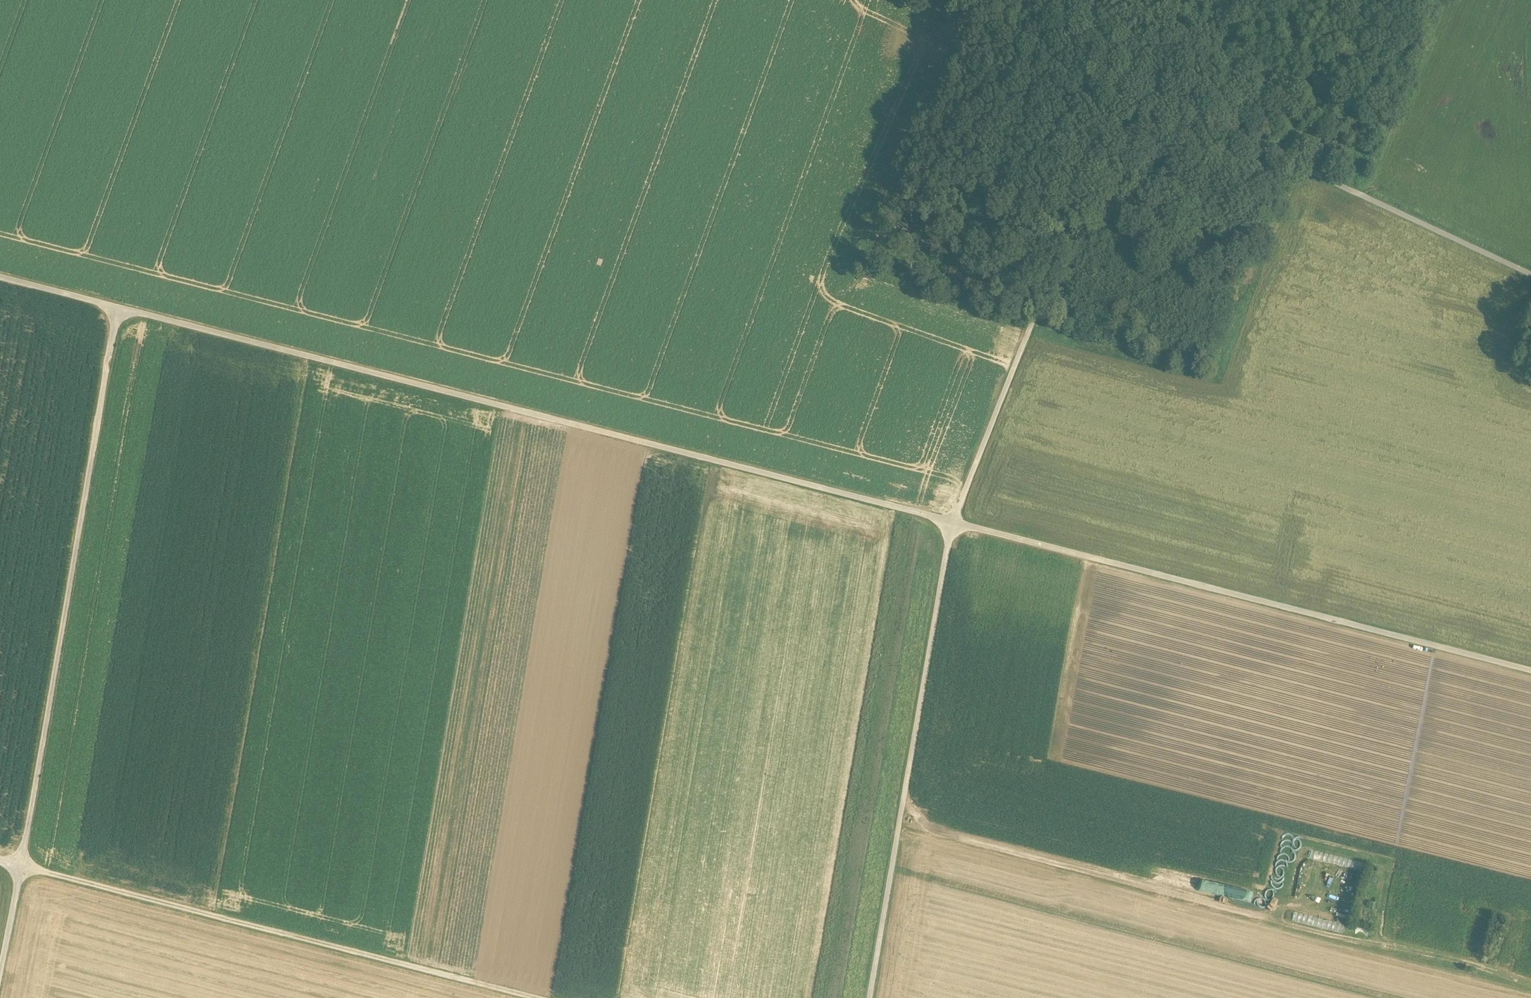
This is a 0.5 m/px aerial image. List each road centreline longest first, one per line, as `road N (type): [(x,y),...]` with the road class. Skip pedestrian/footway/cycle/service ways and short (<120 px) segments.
road 1 (track): [(952,524),(0,280)]
road 2 (track): [(116,310),(0,976)]
road 3 (track): [(1530,673),(952,524)]
road 4 (track): [(525,997),(0,862)]
road 5 (track): [(870,997),(952,524)]
road 6 (track): [(952,524),(1132,85)]
road 7 (track): [(1530,278),(1171,106)]

